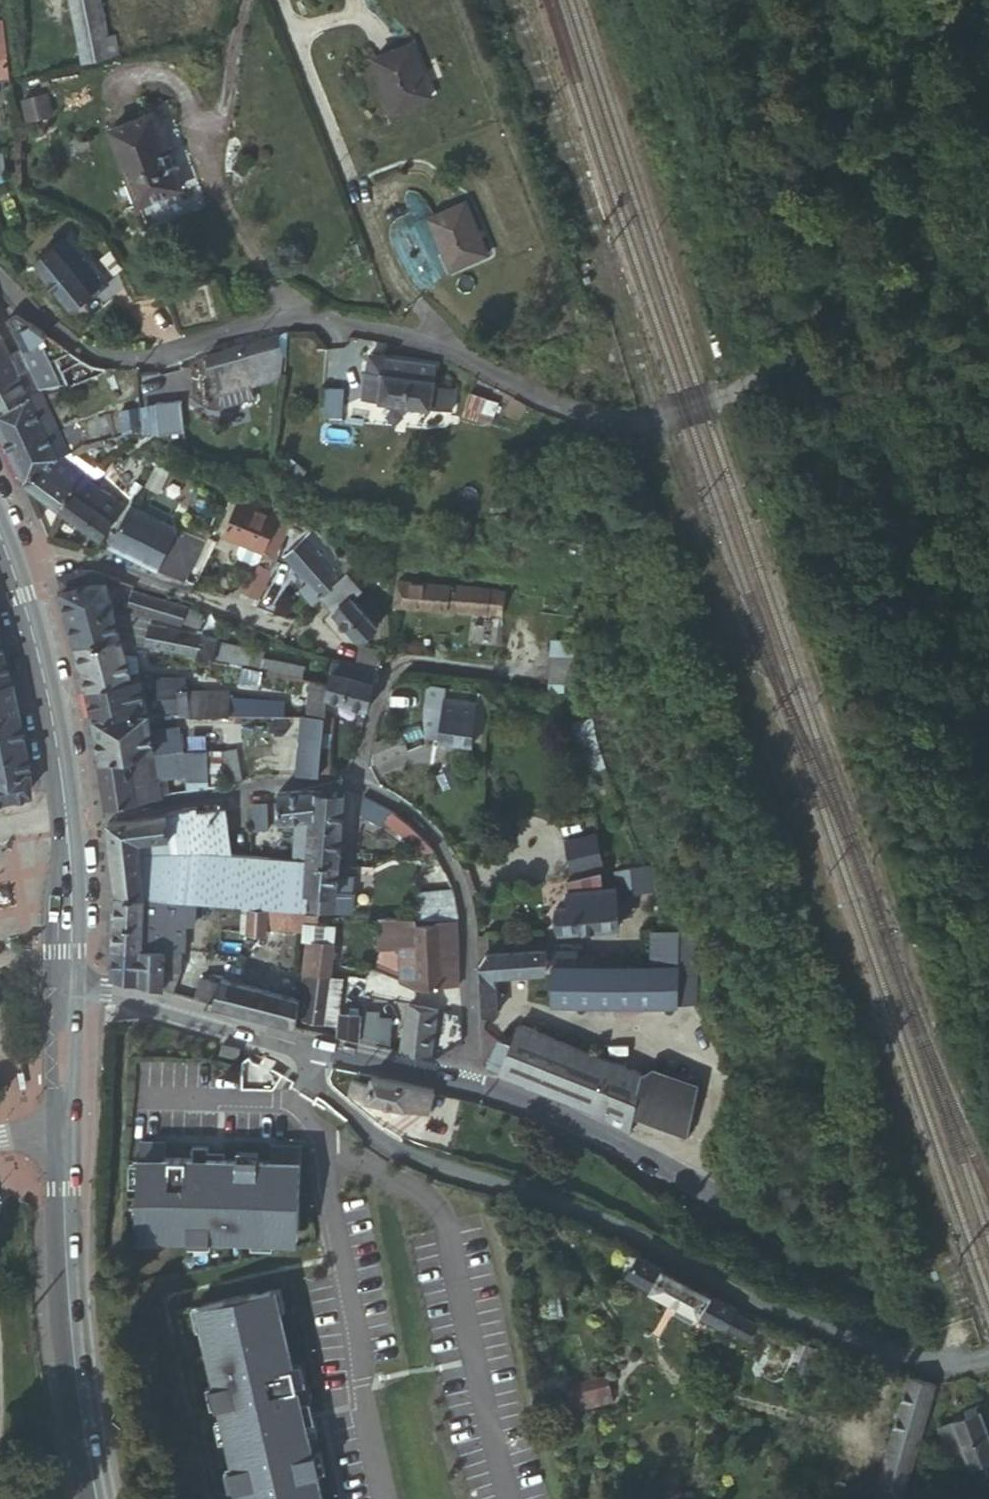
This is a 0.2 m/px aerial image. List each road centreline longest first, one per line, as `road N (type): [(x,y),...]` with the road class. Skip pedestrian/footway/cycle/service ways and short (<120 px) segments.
road 1 (residential): [(988,1354),(954,1362),(782,1309),(600,1215),(388,1142),(313,1074),(313,1047)]
road 2 (residential): [(0,281),(67,340),(119,355),(186,350),(248,326),(297,320),(393,331),(554,403),(649,417)]
road 3 (residential): [(67,822),(335,781),(391,799),(436,836),(464,891),(469,1082)]
road 4 (tertiary): [(988,1211),(876,1260),(829,1262),(791,1248),(589,1127),(469,1082)]
road 5 (unclassified): [(649,417),(687,409),(752,373),(808,309),(857,219),(951,0)]
road 6 (secondary): [(62,1124),(65,1292),(97,1498)]
road 7 (secondary): [(67,822),(23,595),(0,534)]
road 8 (tertiary): [(313,1047),(143,999),(66,989)]
road 9 (secondary): [(66,989),(67,822)]
road 10 (tertiary): [(469,1082),(313,1047)]
road 11 (secondary): [(62,1124),(66,989)]

